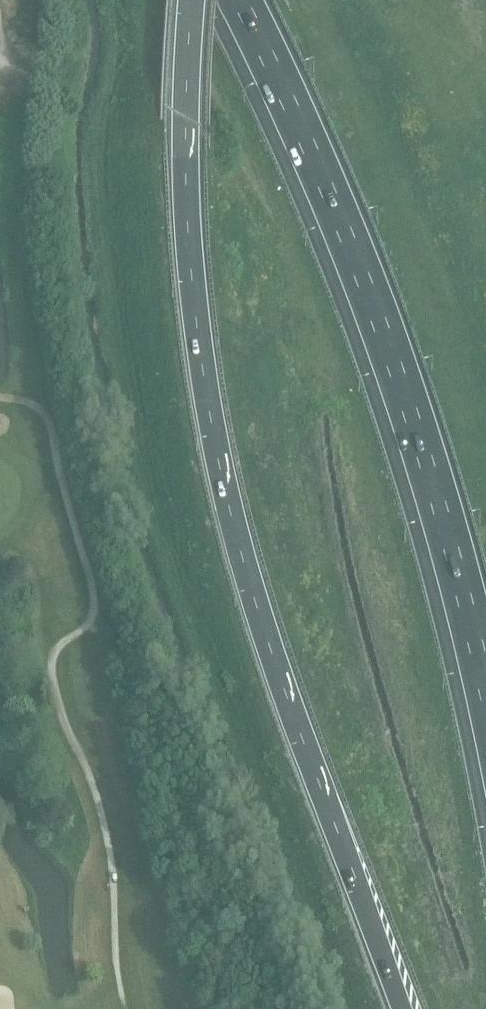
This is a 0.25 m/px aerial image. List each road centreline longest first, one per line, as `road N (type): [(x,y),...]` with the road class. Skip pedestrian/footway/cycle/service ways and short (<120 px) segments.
road 1 (motorway): [(193,0),(188,199),(215,436),(276,660),(404,1008)]
road 2 (motorway): [(246,0),(417,437),(485,707)]

